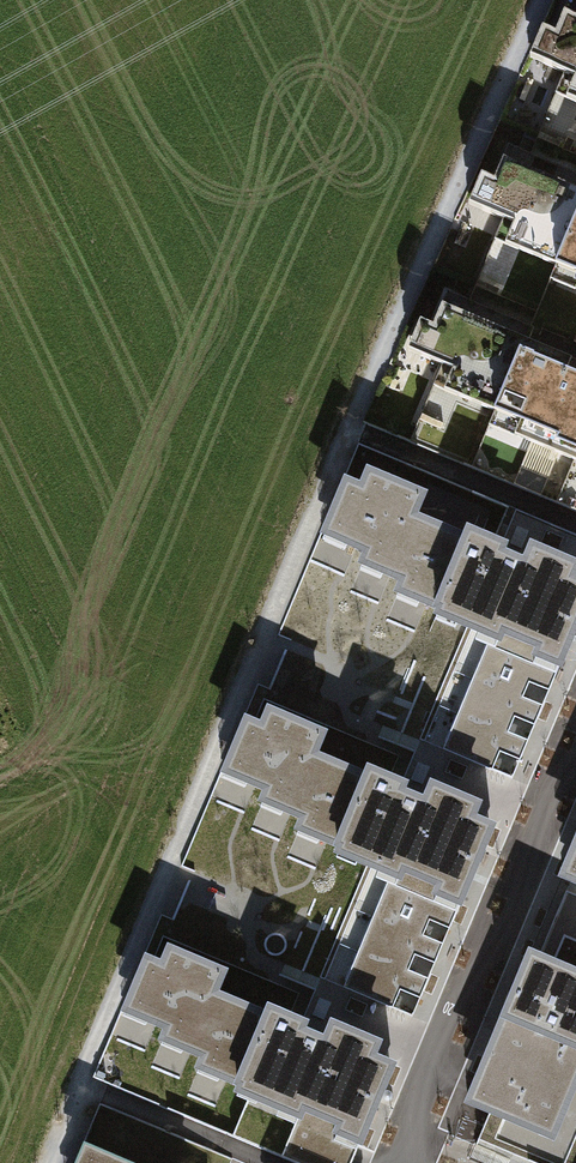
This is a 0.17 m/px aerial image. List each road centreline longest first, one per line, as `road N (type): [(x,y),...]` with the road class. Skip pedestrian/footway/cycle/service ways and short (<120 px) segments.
road 1 (residential): [(402,1162),(575,739)]
road 2 (track): [(575,524),(349,429)]
road 3 (track): [(86,1087),(267,1162)]

